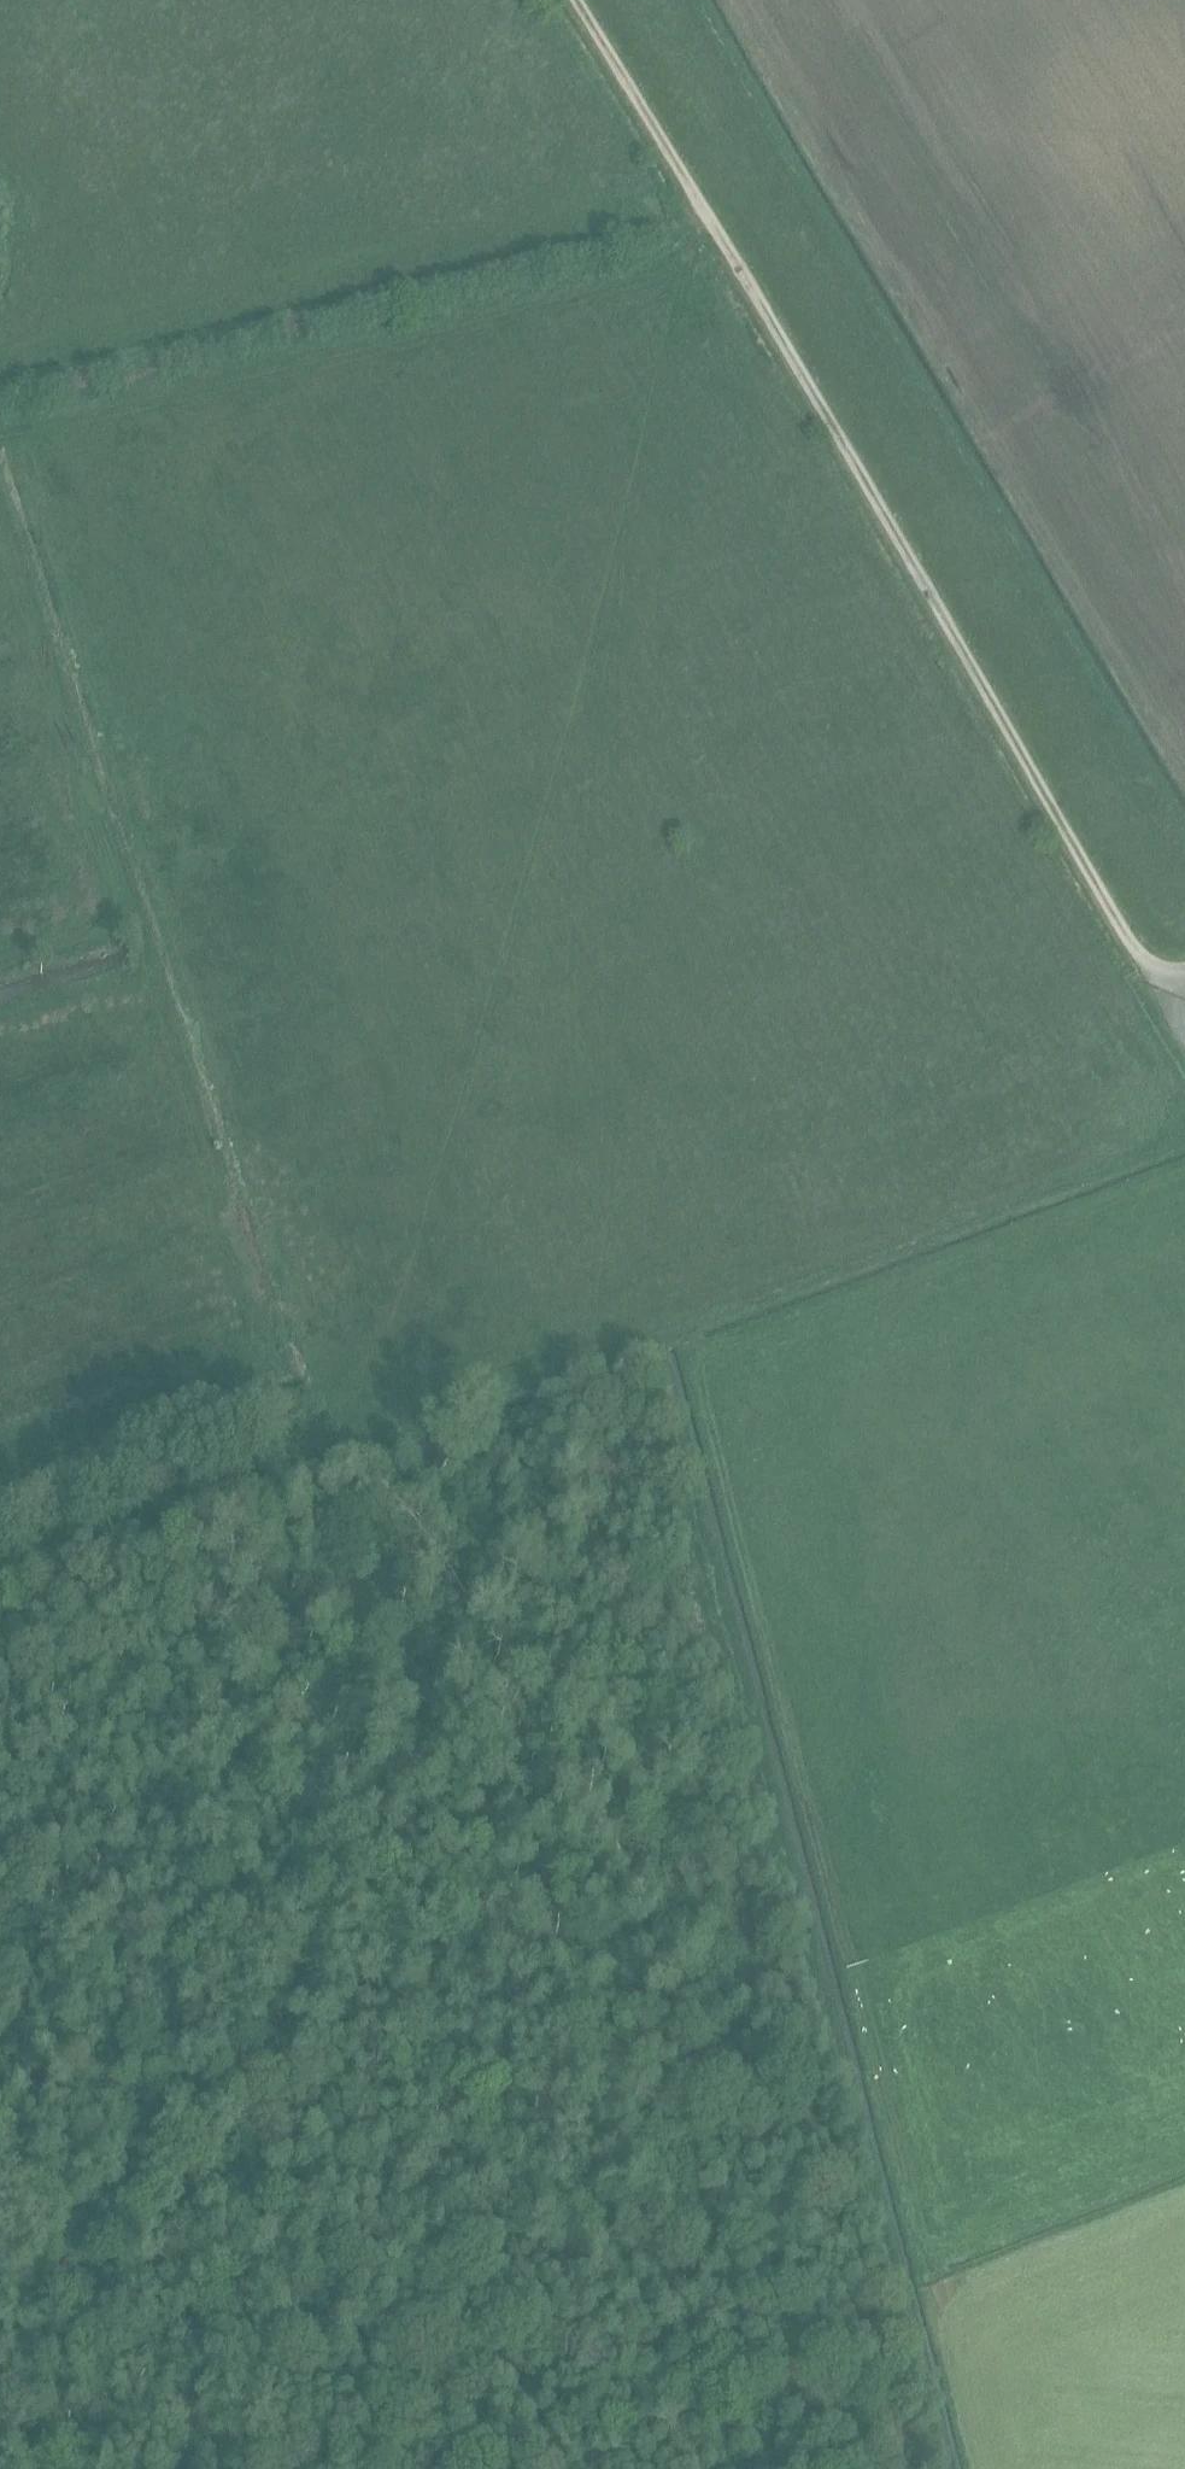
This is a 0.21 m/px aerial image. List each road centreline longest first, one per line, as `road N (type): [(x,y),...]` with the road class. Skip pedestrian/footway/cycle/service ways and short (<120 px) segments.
road 1 (track): [(1167,974),(1136,953),(1024,748),(701,207)]
road 2 (track): [(701,207),(572,0)]

